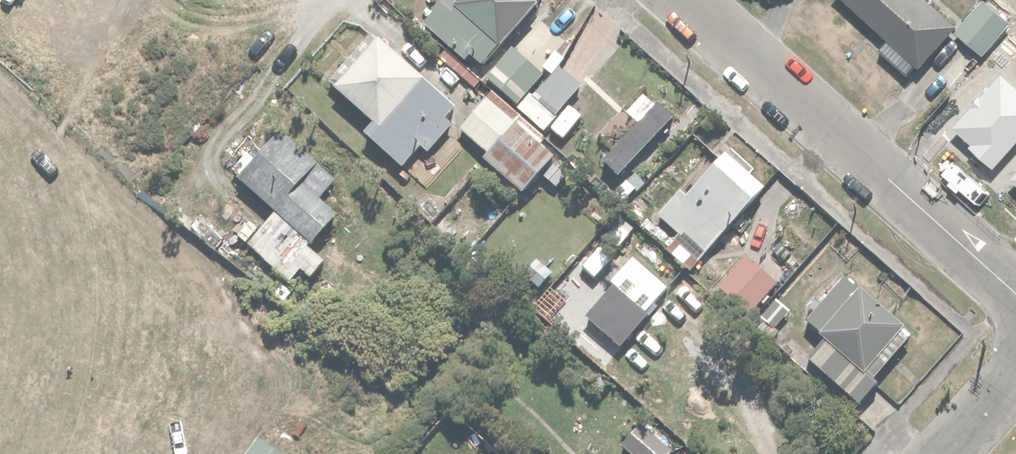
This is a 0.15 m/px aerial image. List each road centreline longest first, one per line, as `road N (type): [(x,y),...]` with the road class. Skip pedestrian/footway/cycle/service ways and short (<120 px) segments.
road 1 (residential): [(692,0),(1015,290)]

